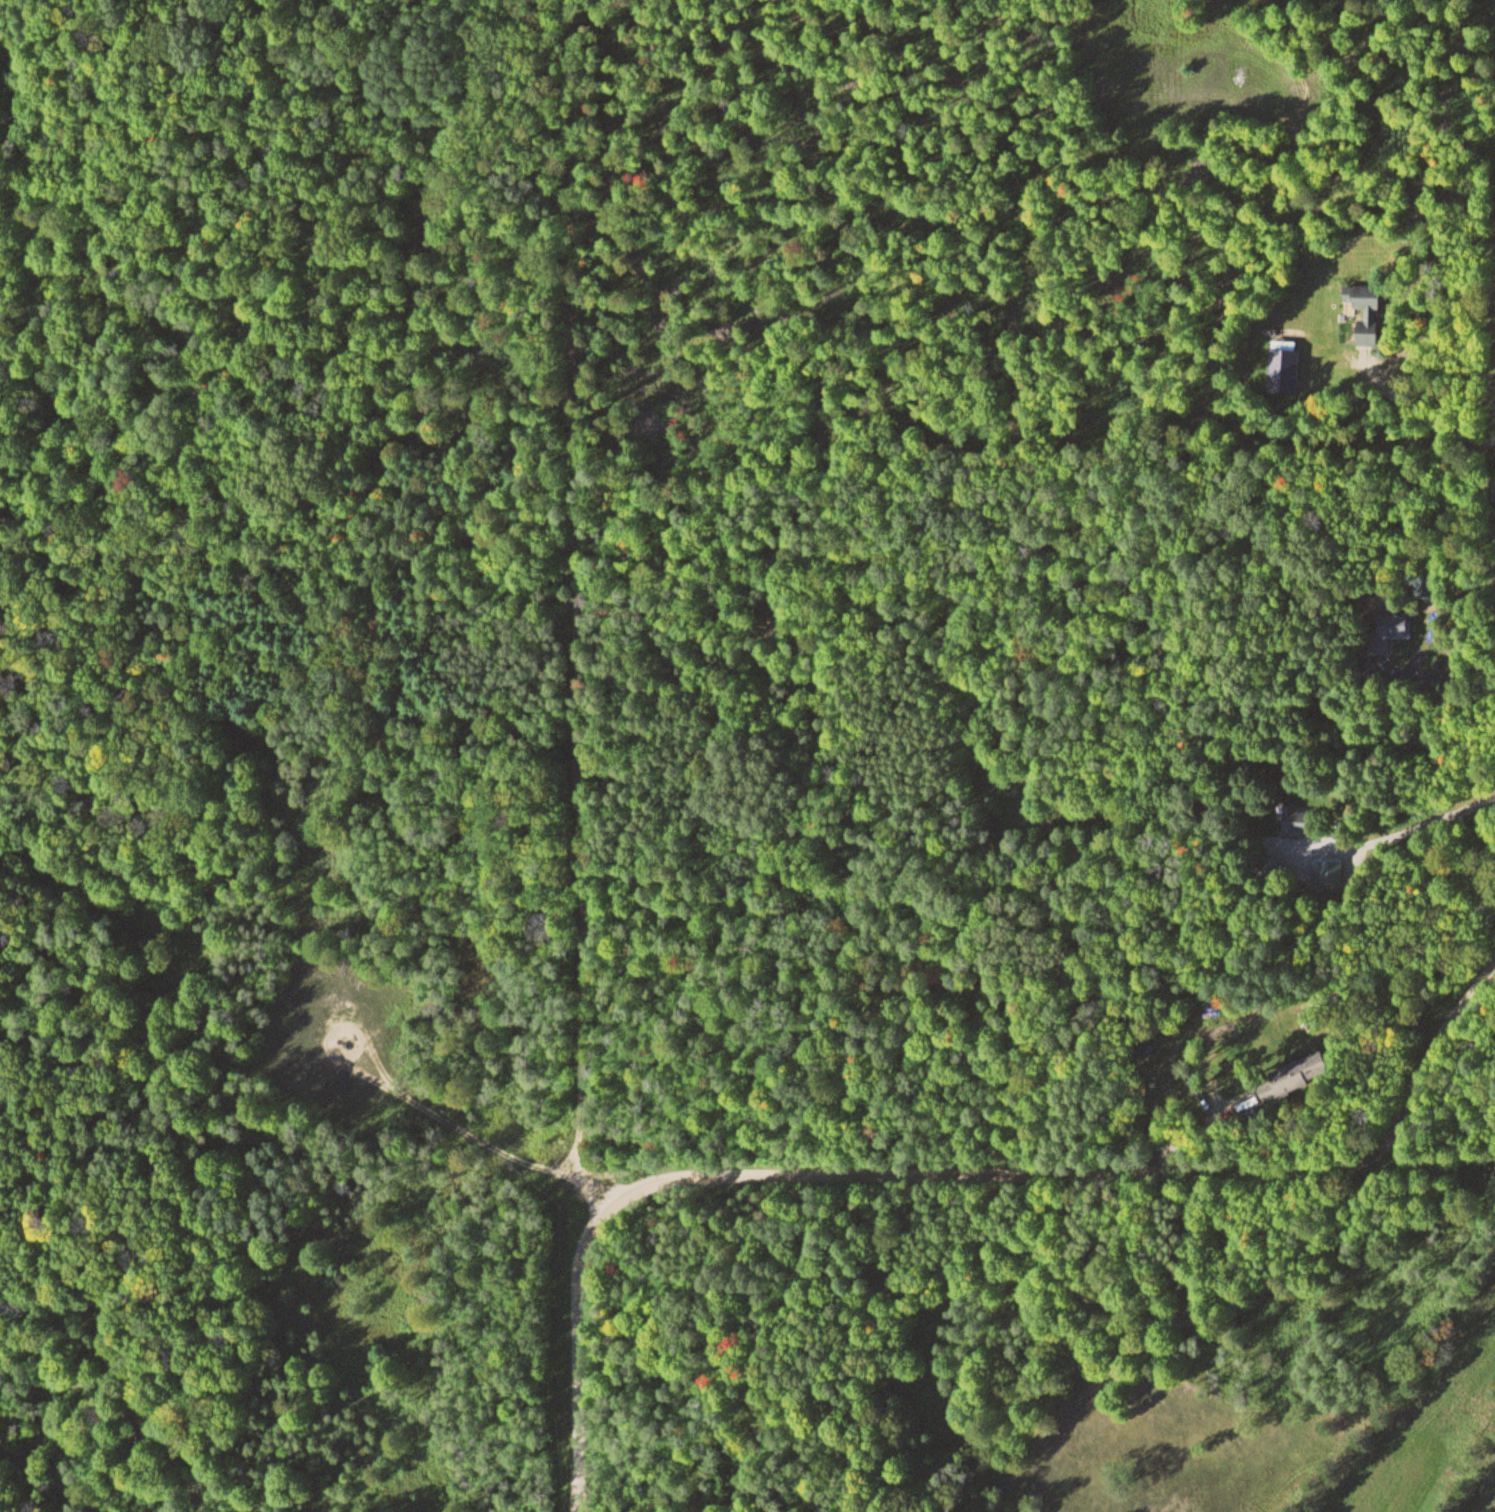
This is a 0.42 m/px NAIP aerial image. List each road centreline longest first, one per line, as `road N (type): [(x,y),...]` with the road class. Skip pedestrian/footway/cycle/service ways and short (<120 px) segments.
road 1 (residential): [(581,1511),(588,1252),(609,1209),(648,1184),(1362,1174),(1394,1147),(1423,1069),(1494,974)]

